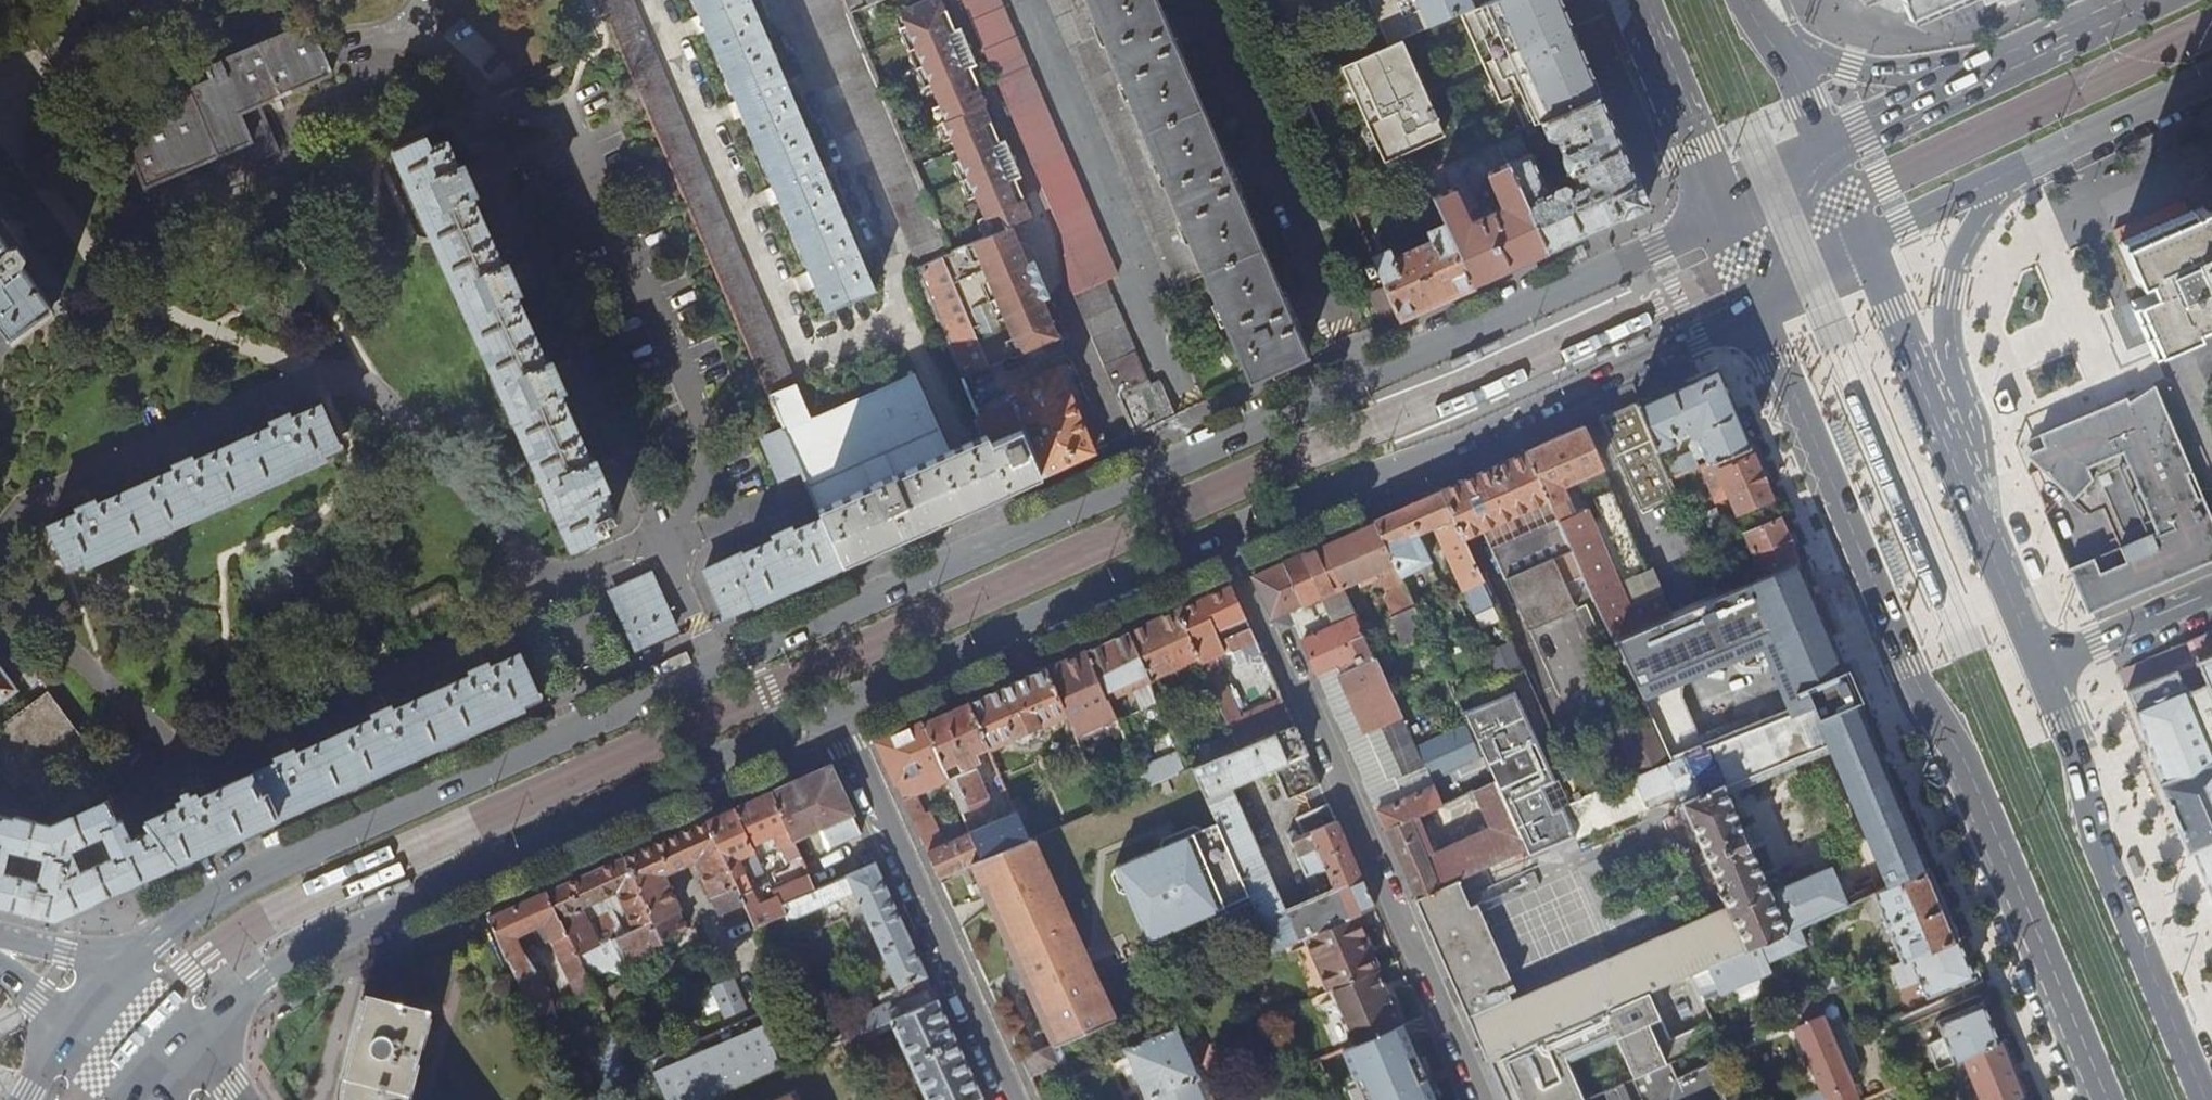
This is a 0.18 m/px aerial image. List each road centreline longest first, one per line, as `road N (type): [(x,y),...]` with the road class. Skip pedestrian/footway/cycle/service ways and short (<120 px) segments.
road 1 (primary): [(1138,480),(276,864),(191,915),(113,985)]
road 2 (primary): [(1764,308),(1777,358),(1910,669),(1969,772),(2108,1099)]
road 3 (primary): [(170,1049),(309,949),(837,707)]
road 4 (primary): [(1722,215),(1138,480)]
road 5 (residential): [(1218,540),(1487,1099)]
road 6 (primary): [(1218,540),(1443,452),(1764,308)]
road 7 (residential): [(1138,480),(1061,301),(1042,216),(951,0)]
road 8 (residential): [(837,707),(1015,1099)]
road 9 (primary): [(837,707),(1218,540)]
road 10 (primary): [(2151,969),(2039,664)]
road 11 (primary): [(1944,439),(1956,394),(1947,291),(2003,175)]
road 12 (primary): [(2039,664),(1944,439)]
road 13 (primary): [(1994,72),(1850,69),(1764,34)]
road 14 (primary): [(2003,175),(2211,77)]
road 15 (primary): [(1645,0),(1722,215)]
road 16 (primary): [(1944,439),(1868,250)]
road 17 (primary): [(1994,72),(1824,150)]
road 18 (residential): [(2211,593),(2039,664)]
road 19 (primary): [(2159,0),(1994,72)]
road 20 (primary): [(1868,250),(2003,175)]
road 21 (primary): [(113,985),(45,1063),(25,1099)]
road 22 (primary): [(2207,1099),(2151,969)]
road 23 (primary): [(1824,150),(1798,80),(1764,34)]
road 24 (secondary): [(0,964),(45,1001),(113,985)]
road 25 (secondary): [(113,985),(92,961),(0,938)]
road 26 (primary): [(1824,150),(1722,215)]
road 27 (primary): [(1764,308),(1823,282),(1868,250)]

